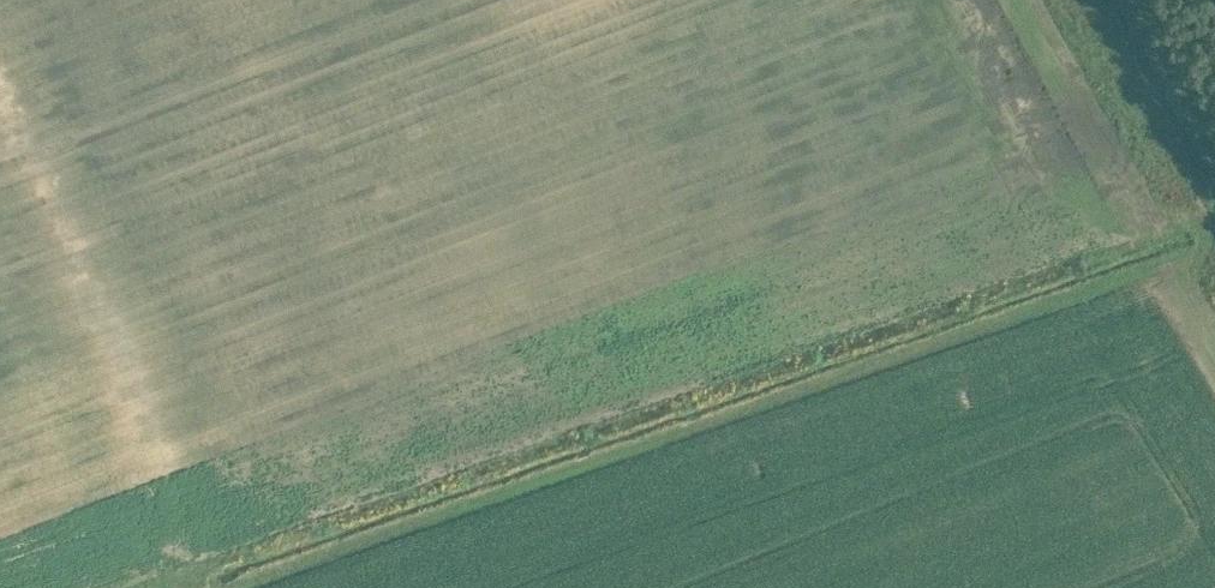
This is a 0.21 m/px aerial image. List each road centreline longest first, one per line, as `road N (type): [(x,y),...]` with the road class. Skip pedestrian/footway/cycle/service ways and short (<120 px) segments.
road 1 (track): [(1136,0),(1214,141)]

